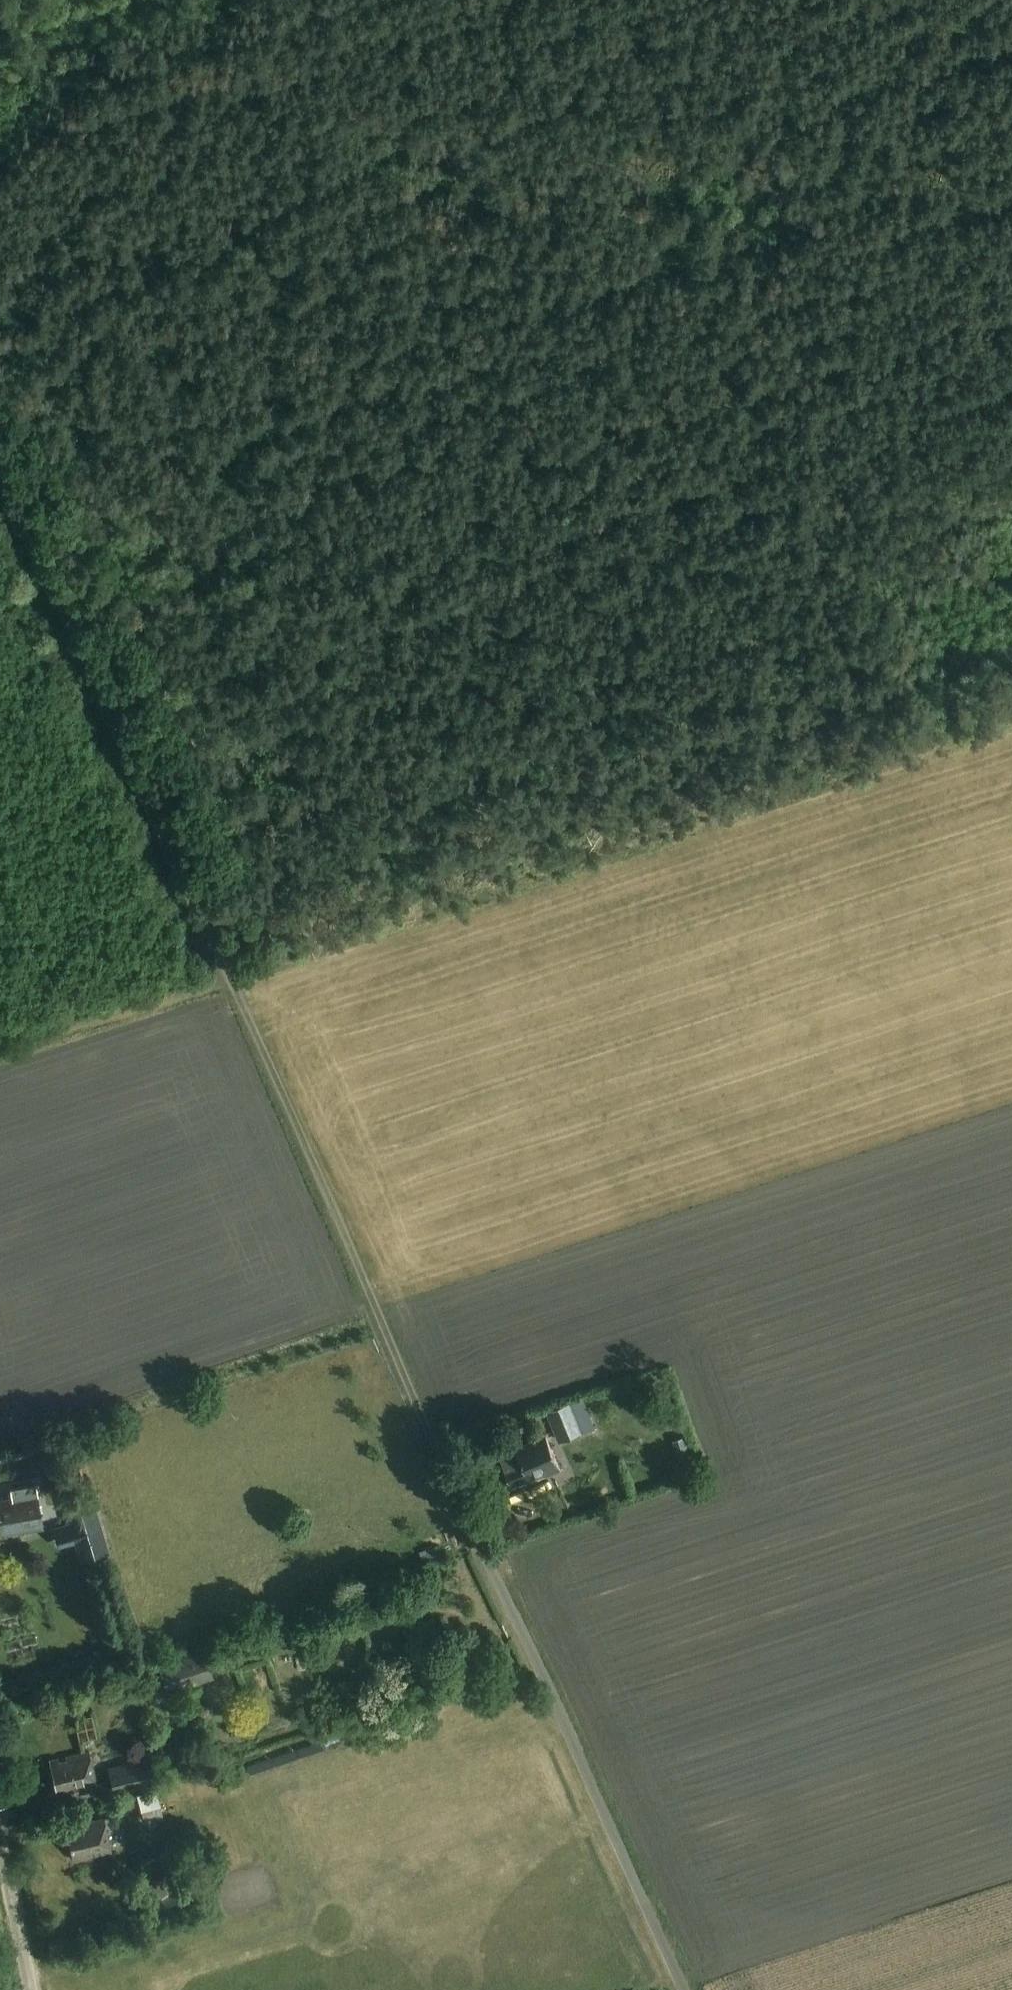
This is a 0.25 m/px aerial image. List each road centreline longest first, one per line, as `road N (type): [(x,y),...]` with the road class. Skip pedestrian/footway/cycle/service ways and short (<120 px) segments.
road 1 (track): [(458,1492),(0,485)]
road 2 (unclassified): [(682,1989),(458,1492)]
road 3 (unclassified): [(31,1989),(0,1839)]

